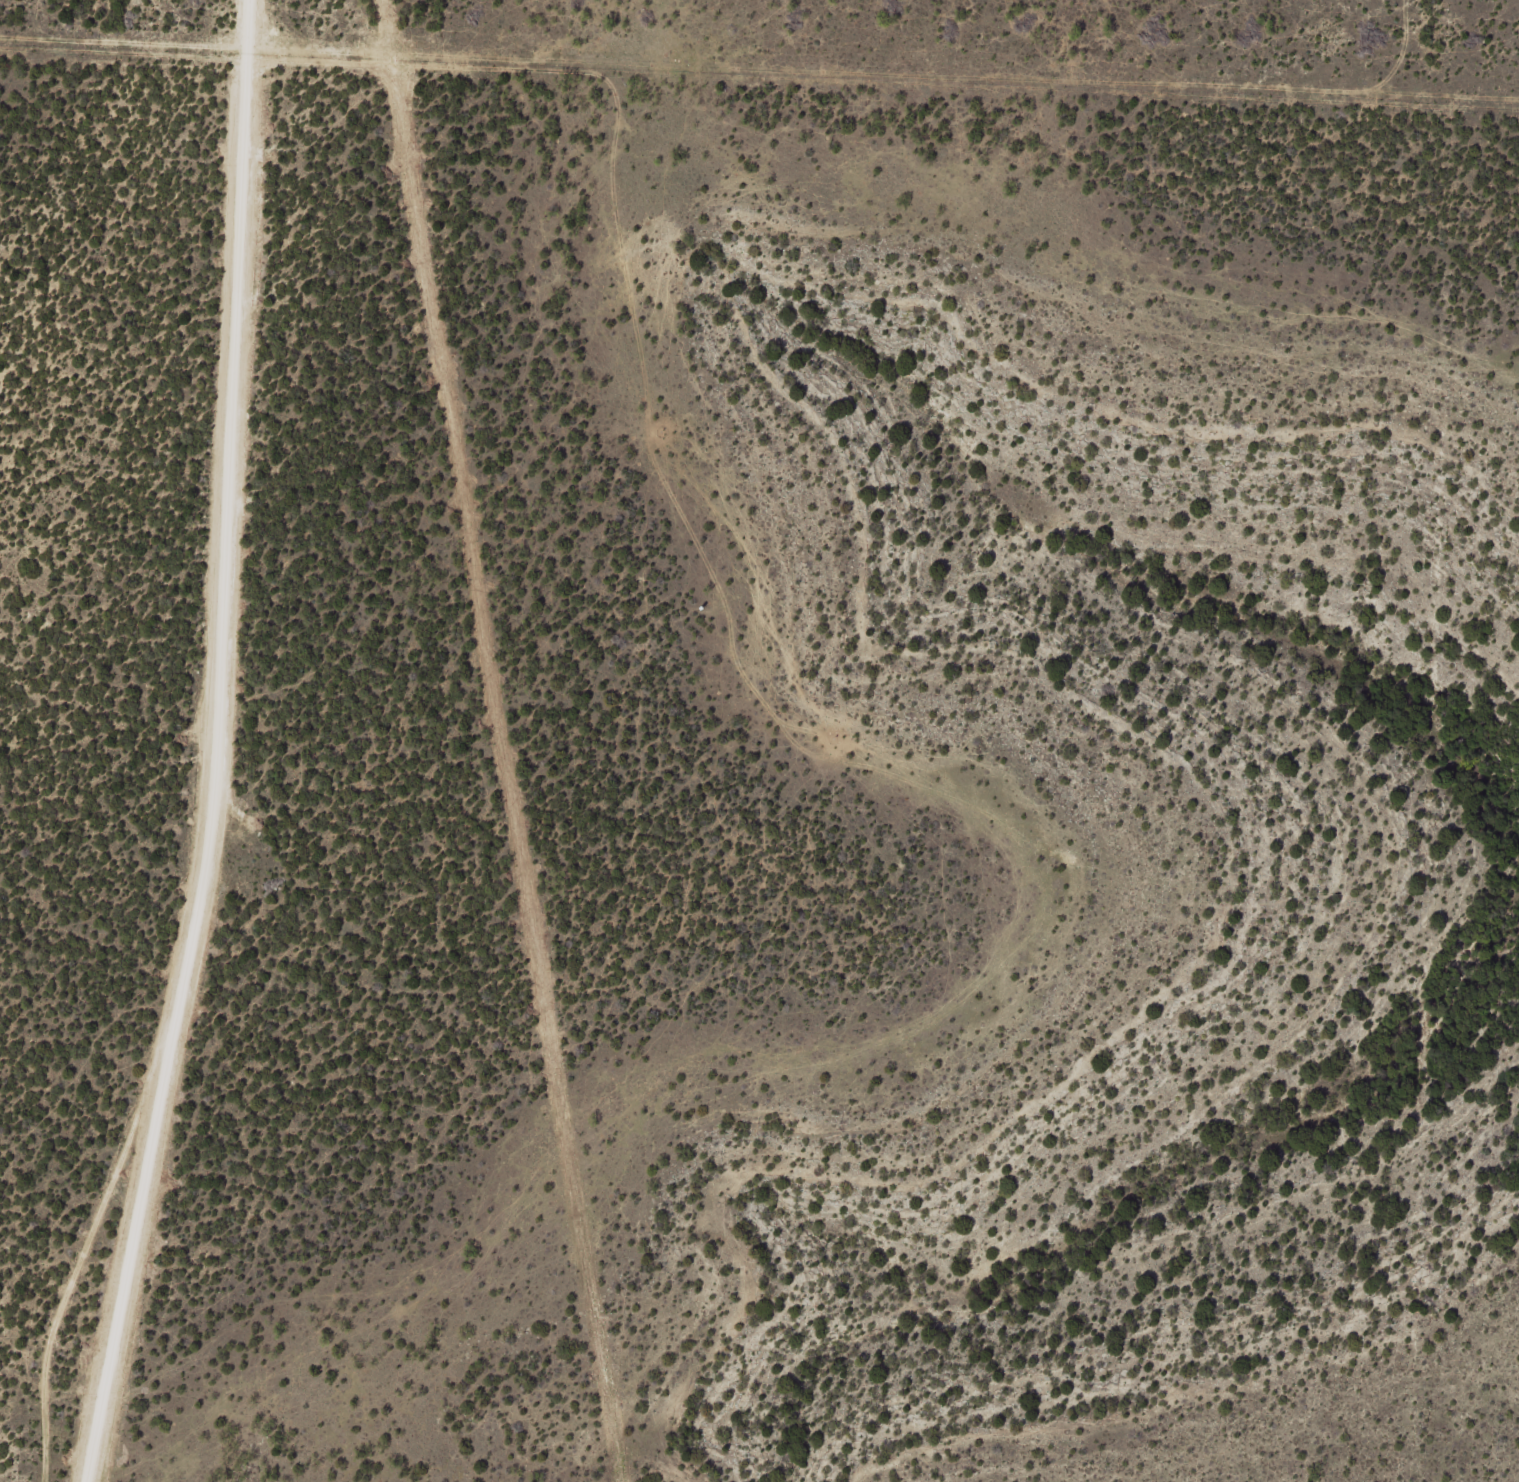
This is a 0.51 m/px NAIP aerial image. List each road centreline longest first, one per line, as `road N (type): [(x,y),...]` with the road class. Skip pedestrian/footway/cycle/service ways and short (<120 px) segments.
road 1 (residential): [(62,1481),(183,1059),(208,873),(232,0)]

